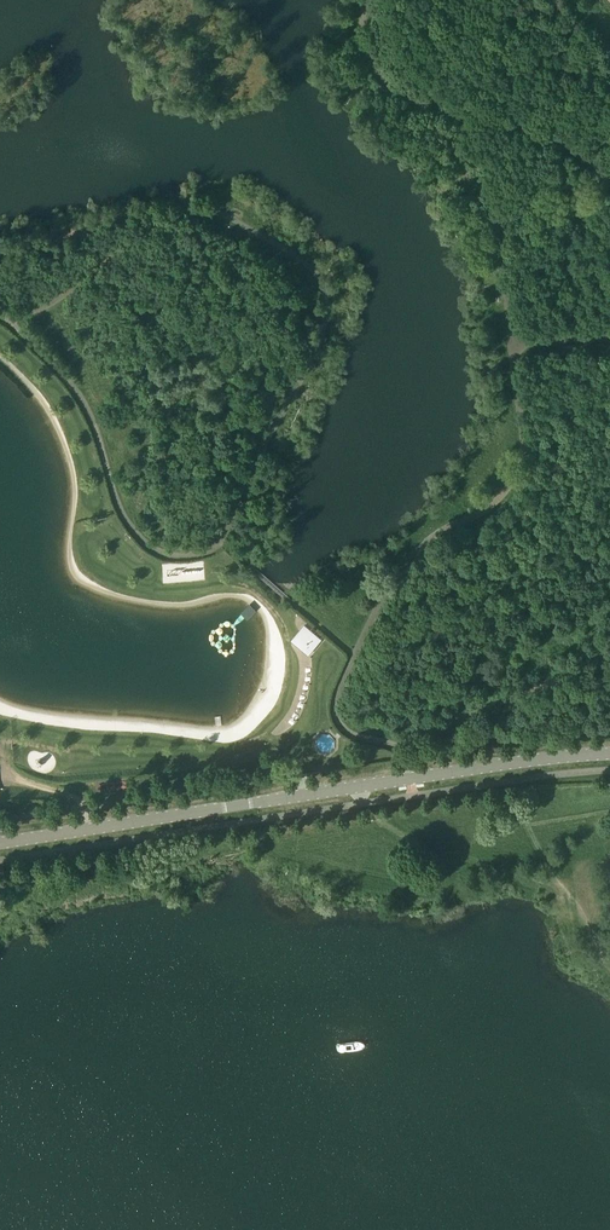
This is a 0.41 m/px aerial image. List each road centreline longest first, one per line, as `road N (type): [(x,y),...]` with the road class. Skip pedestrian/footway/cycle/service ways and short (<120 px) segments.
road 1 (tertiary): [(0,843),(482,767),(609,755)]
road 2 (track): [(359,787),(390,830),(568,890),(609,971)]

